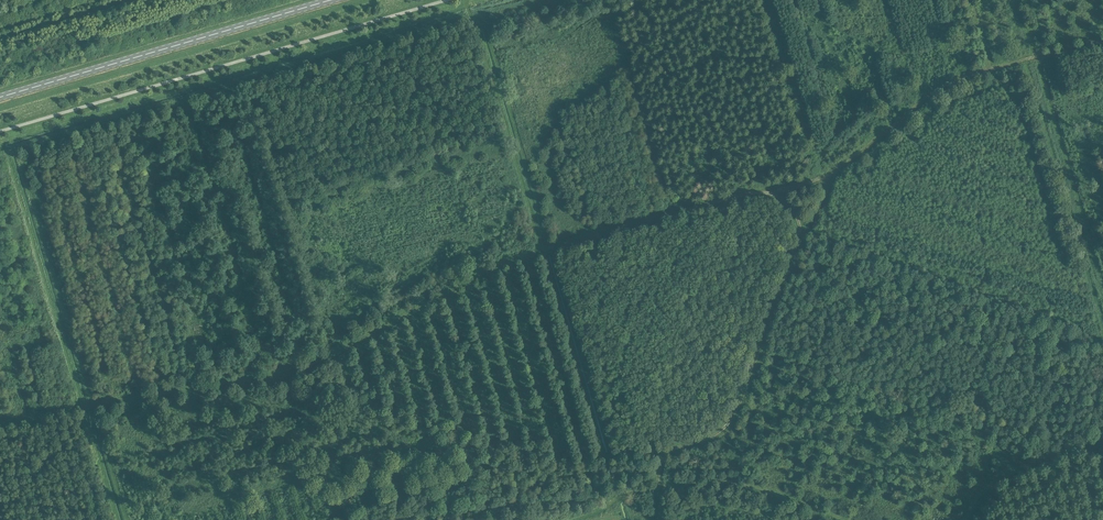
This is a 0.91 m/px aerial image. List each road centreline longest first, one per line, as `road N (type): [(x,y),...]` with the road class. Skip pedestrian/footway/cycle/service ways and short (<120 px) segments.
road 1 (track): [(0,425),(280,374),(521,257),(736,196),(773,195),(794,213),(800,240),(738,416),(664,457),(660,519)]
road 2 (track): [(262,379),(312,380),(560,459),(603,458),(609,492),(734,479),(858,519)]
road 3 (track): [(1102,39),(959,78),(848,161),(763,193)]
road 4 (secondary): [(0,97),(330,0)]
road 5 (track): [(964,519),(978,488),(1102,432)]

